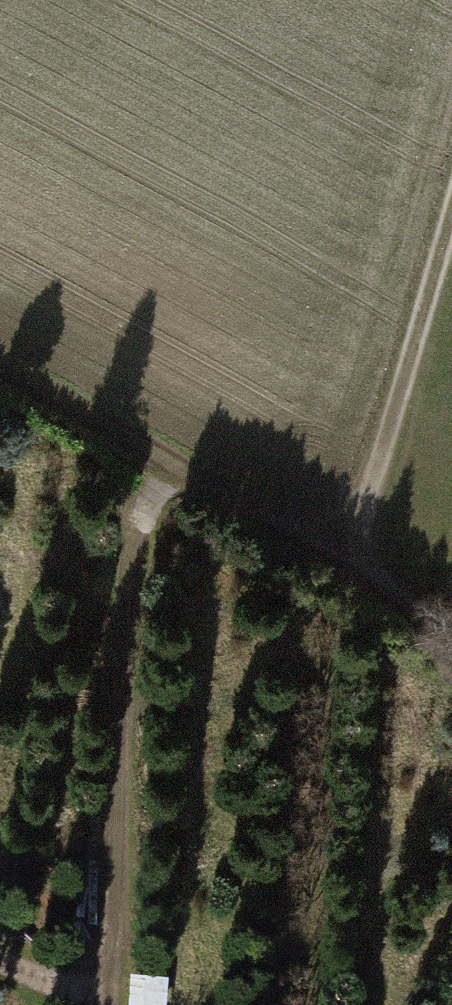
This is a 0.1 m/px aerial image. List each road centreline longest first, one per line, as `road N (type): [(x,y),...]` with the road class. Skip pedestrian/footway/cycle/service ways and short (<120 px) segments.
road 1 (track): [(181,469),(147,514),(122,634),(104,1004)]
road 2 (track): [(0,367),(451,624)]
road 3 (track): [(327,548),(369,488),(451,202)]

